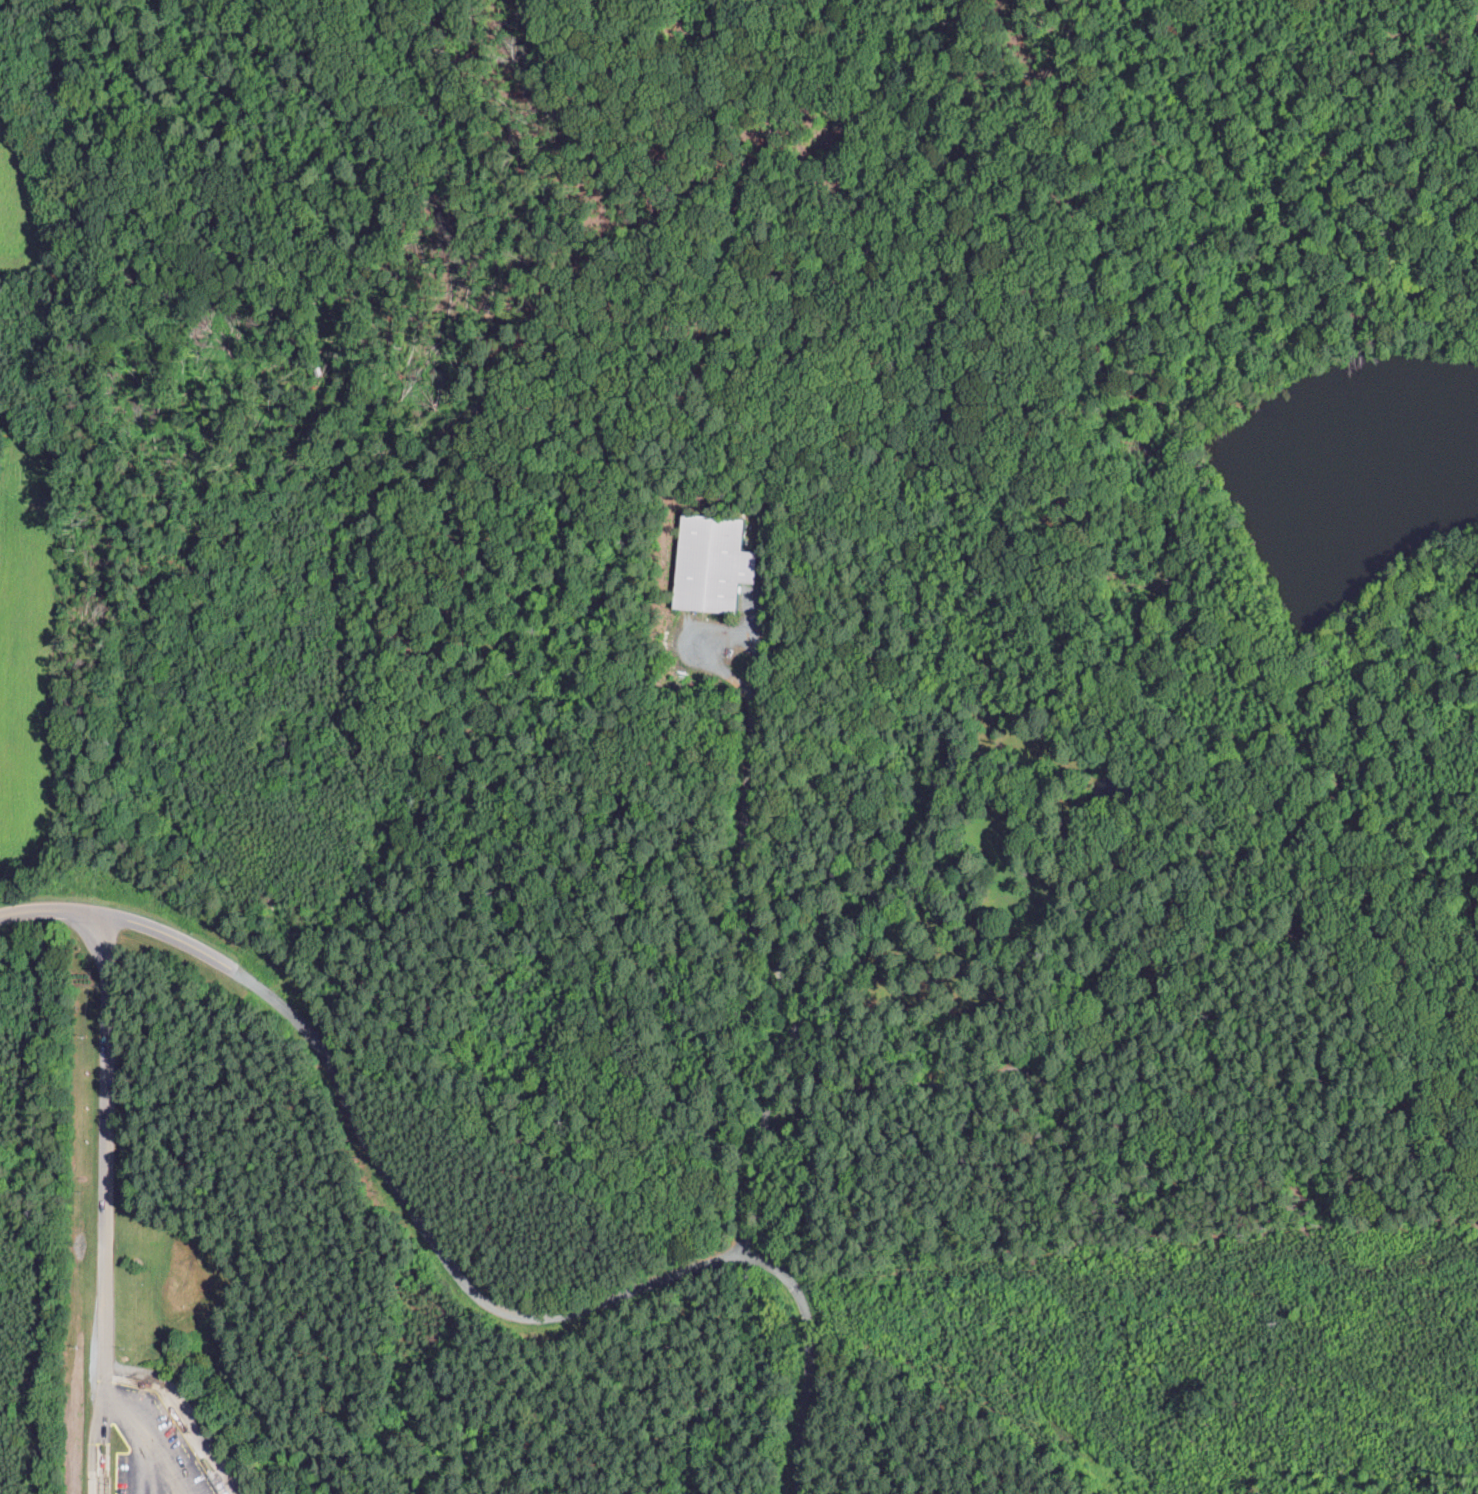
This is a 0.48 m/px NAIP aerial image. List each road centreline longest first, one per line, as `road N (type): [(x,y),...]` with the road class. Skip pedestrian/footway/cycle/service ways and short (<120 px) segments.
road 1 (residential): [(802,1493),(810,1326),(797,1287),(780,1271),(735,1258),(560,1318),(501,1310),(470,1285),(376,1157),(320,1042),(248,978),(186,942),(108,915),(37,909),(0,915)]

